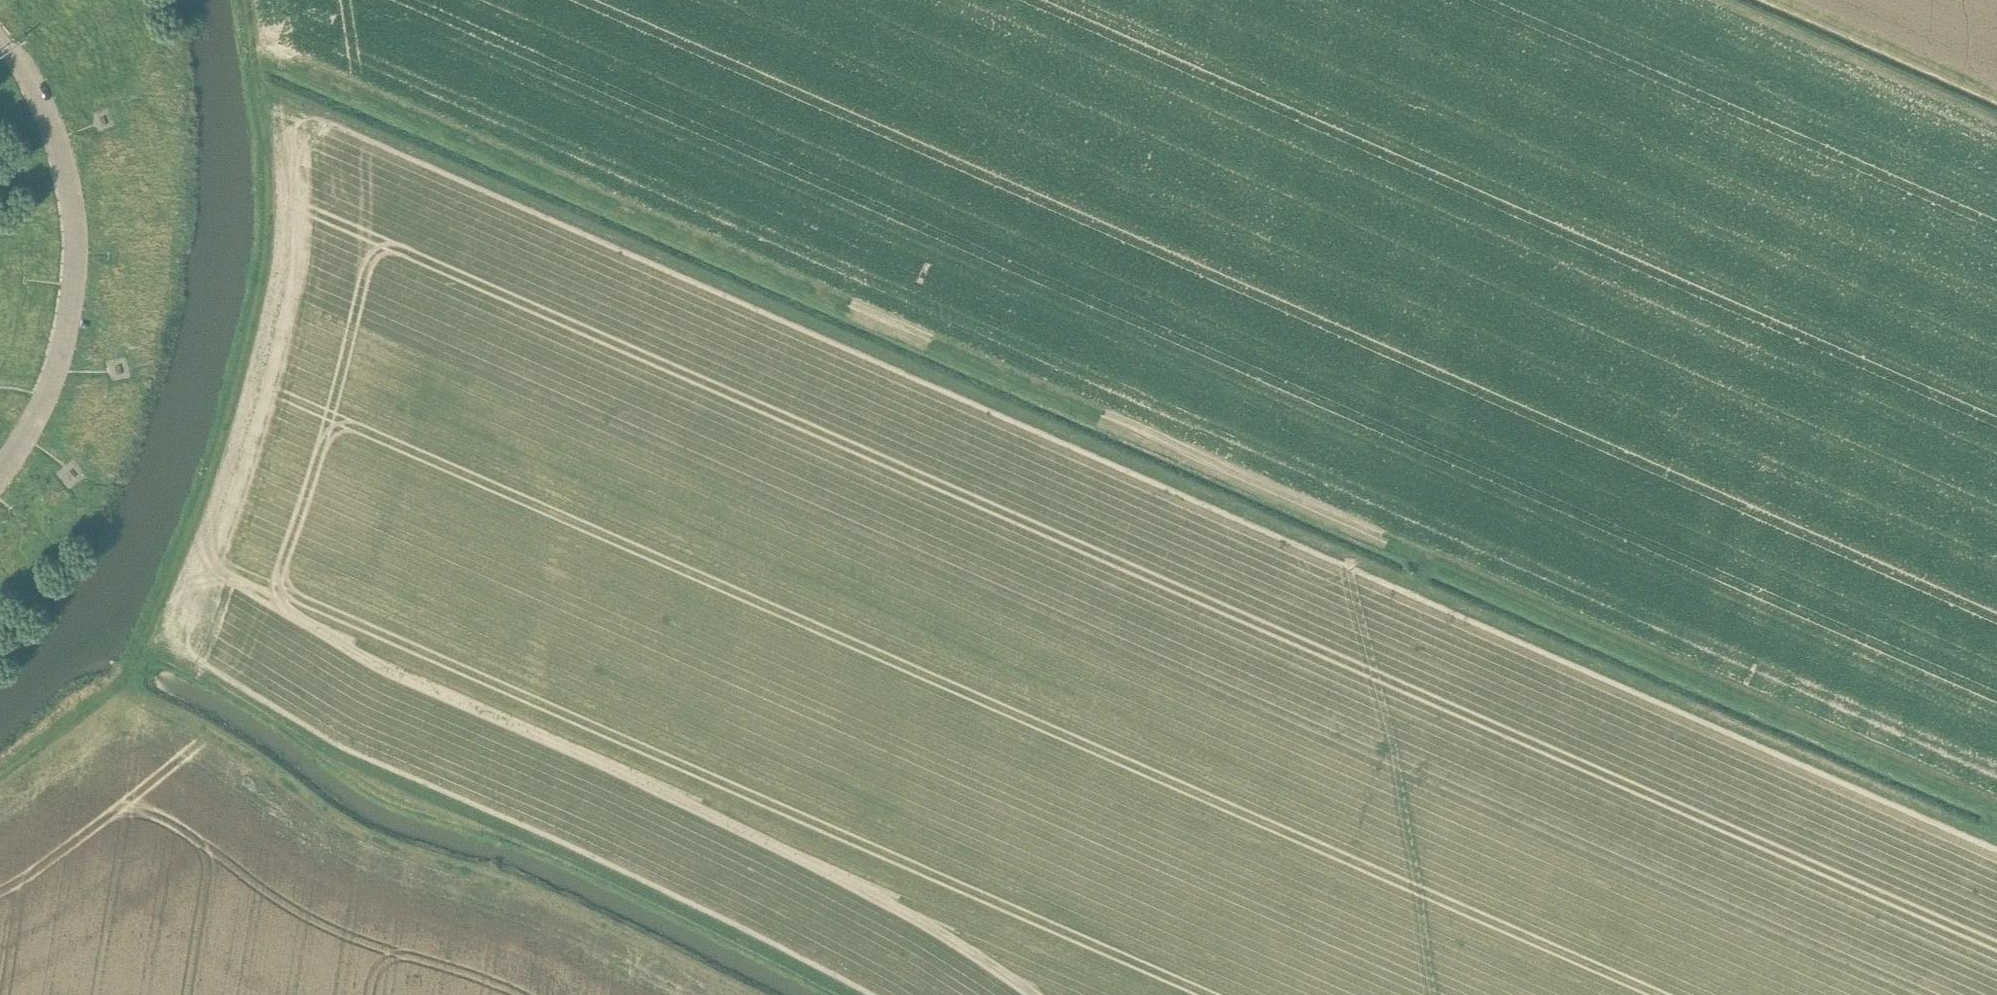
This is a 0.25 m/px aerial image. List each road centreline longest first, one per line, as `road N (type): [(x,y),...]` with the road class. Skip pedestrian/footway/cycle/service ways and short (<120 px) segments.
road 1 (track): [(251,51),(1996,808)]
road 2 (track): [(0,773),(124,673),(173,574),(214,462),(264,250),(263,126),(243,0)]
road 3 (track): [(118,682),(234,742),(368,834),(567,905),(751,994)]

